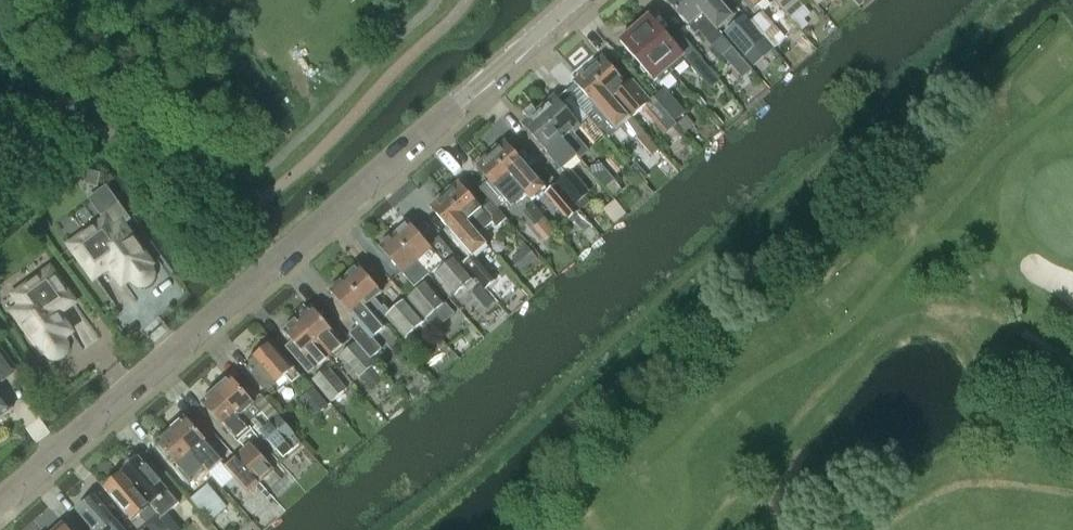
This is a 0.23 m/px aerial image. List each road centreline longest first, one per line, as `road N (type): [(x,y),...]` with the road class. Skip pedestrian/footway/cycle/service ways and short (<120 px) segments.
road 1 (residential): [(0,508),(580,0)]

